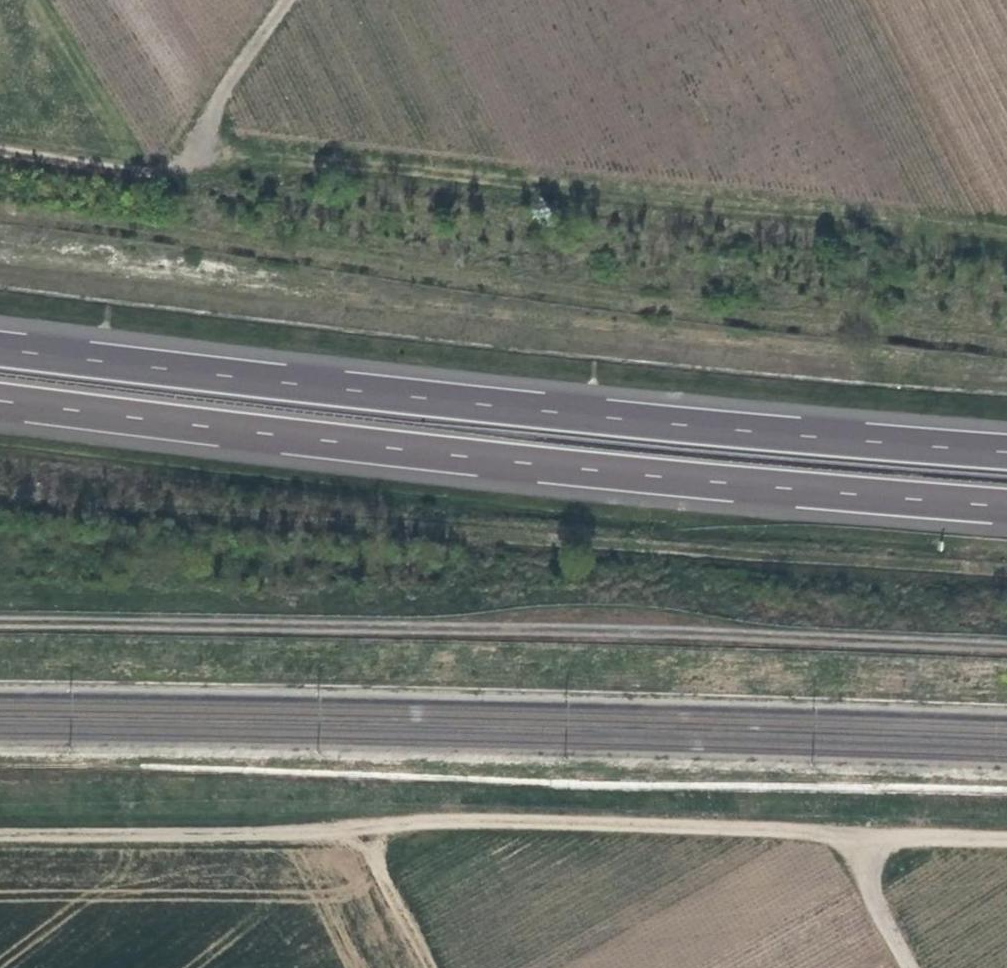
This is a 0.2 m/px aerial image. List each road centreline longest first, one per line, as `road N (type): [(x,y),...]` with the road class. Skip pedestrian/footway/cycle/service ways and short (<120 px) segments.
road 1 (motorway): [(1006,453),(579,416),(0,346)]
road 2 (motorway): [(0,399),(559,467),(1006,504)]
road 3 (track): [(0,834),(1006,835)]
road 4 (track): [(0,149),(181,175),(298,0)]
road 5 (track): [(432,967),(363,831)]
road 6 (track): [(915,967),(843,833)]

